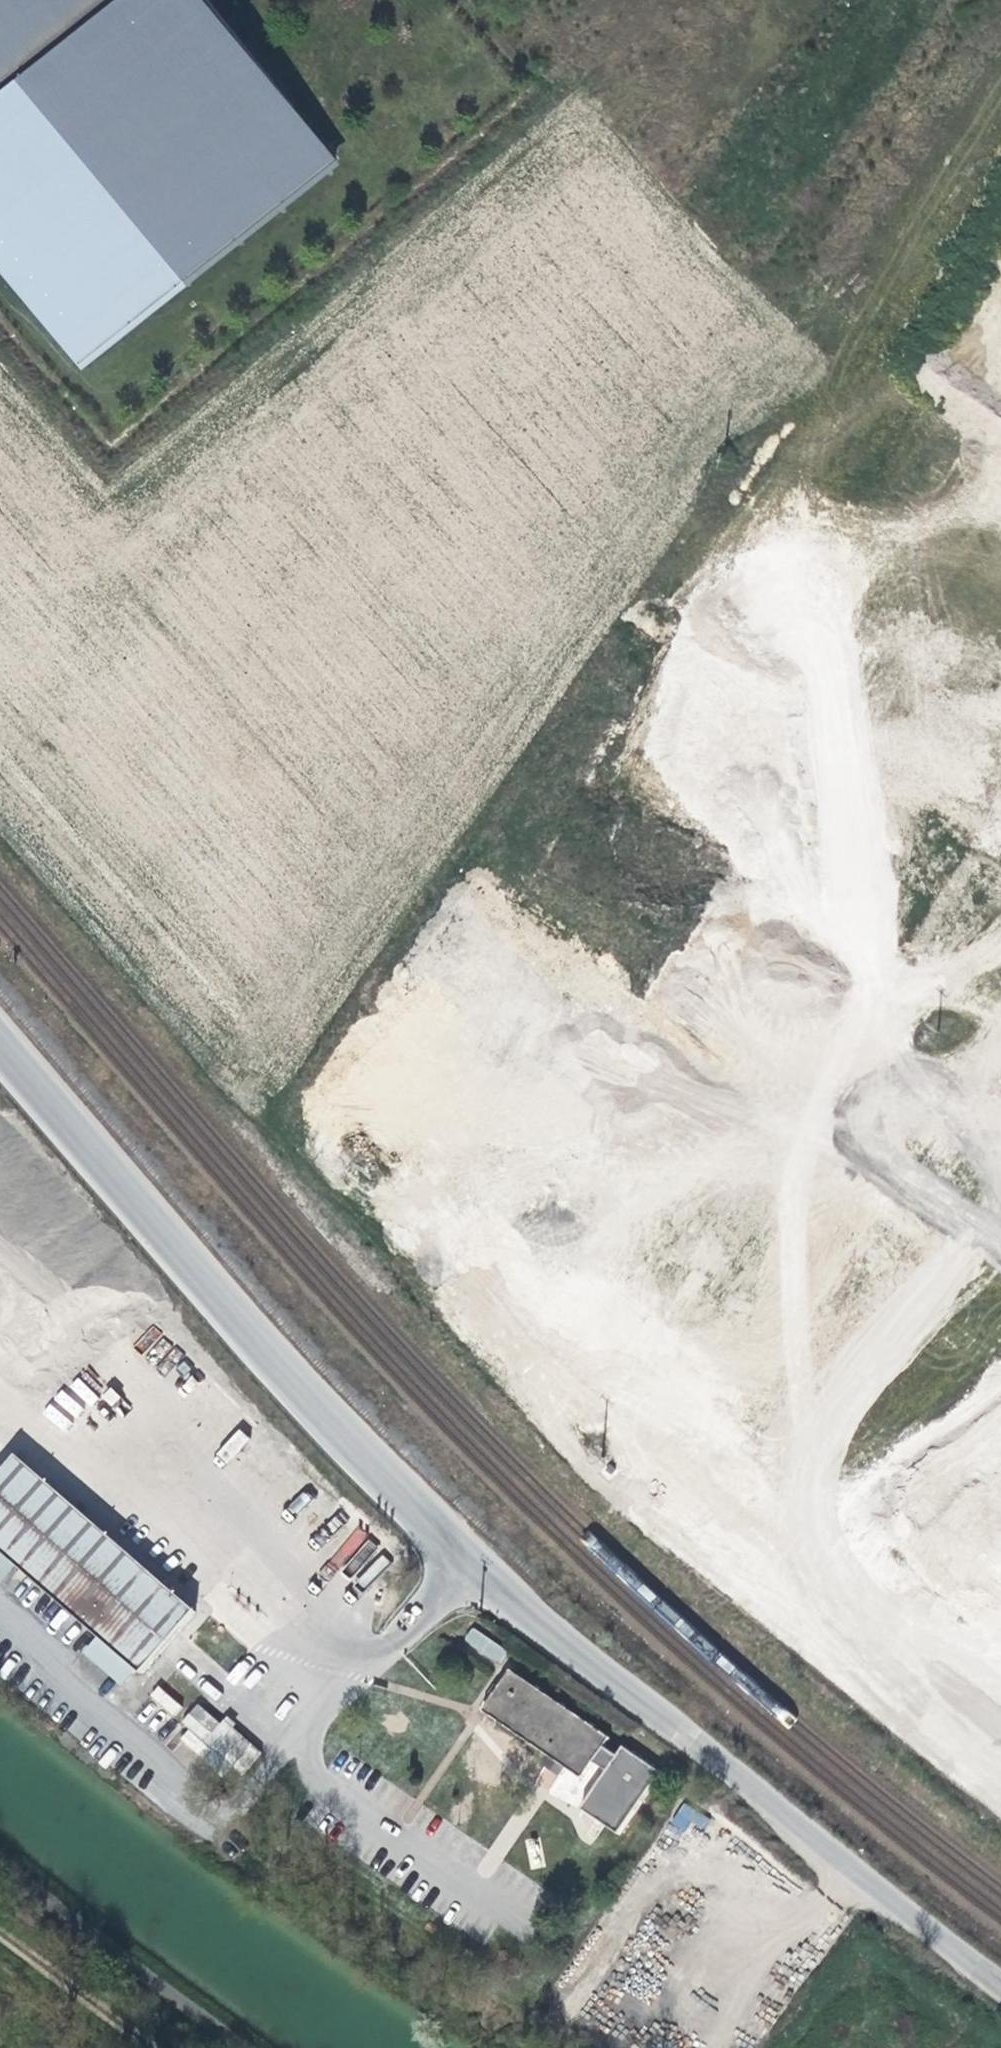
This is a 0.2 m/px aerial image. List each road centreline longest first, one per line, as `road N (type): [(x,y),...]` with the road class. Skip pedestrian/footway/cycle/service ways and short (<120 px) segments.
road 1 (unclassified): [(1000,1983),(570,1647),(450,1543),(330,1425),(0,1045)]
road 2 (track): [(149,2047),(0,1933)]

